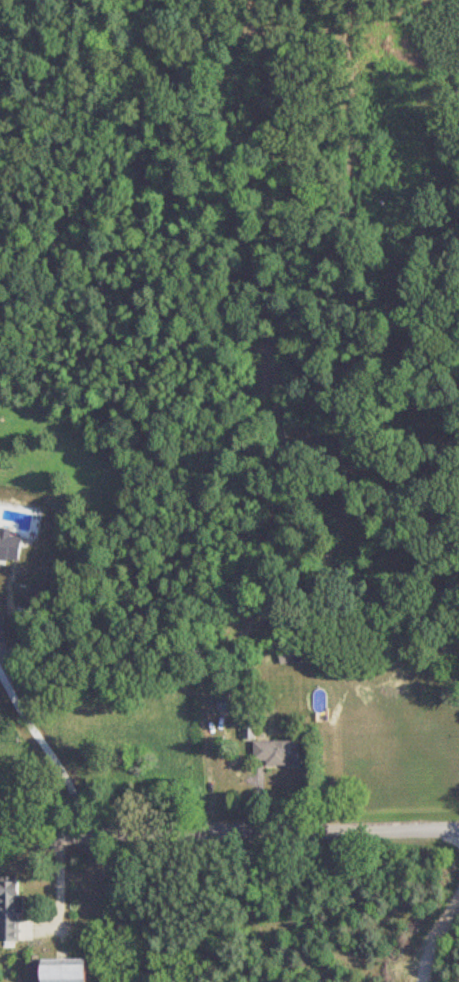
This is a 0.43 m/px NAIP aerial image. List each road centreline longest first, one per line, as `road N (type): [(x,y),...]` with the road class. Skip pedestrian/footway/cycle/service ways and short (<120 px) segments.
road 1 (residential): [(458,833),(0,837)]
road 2 (residential): [(98,836),(0,668)]

